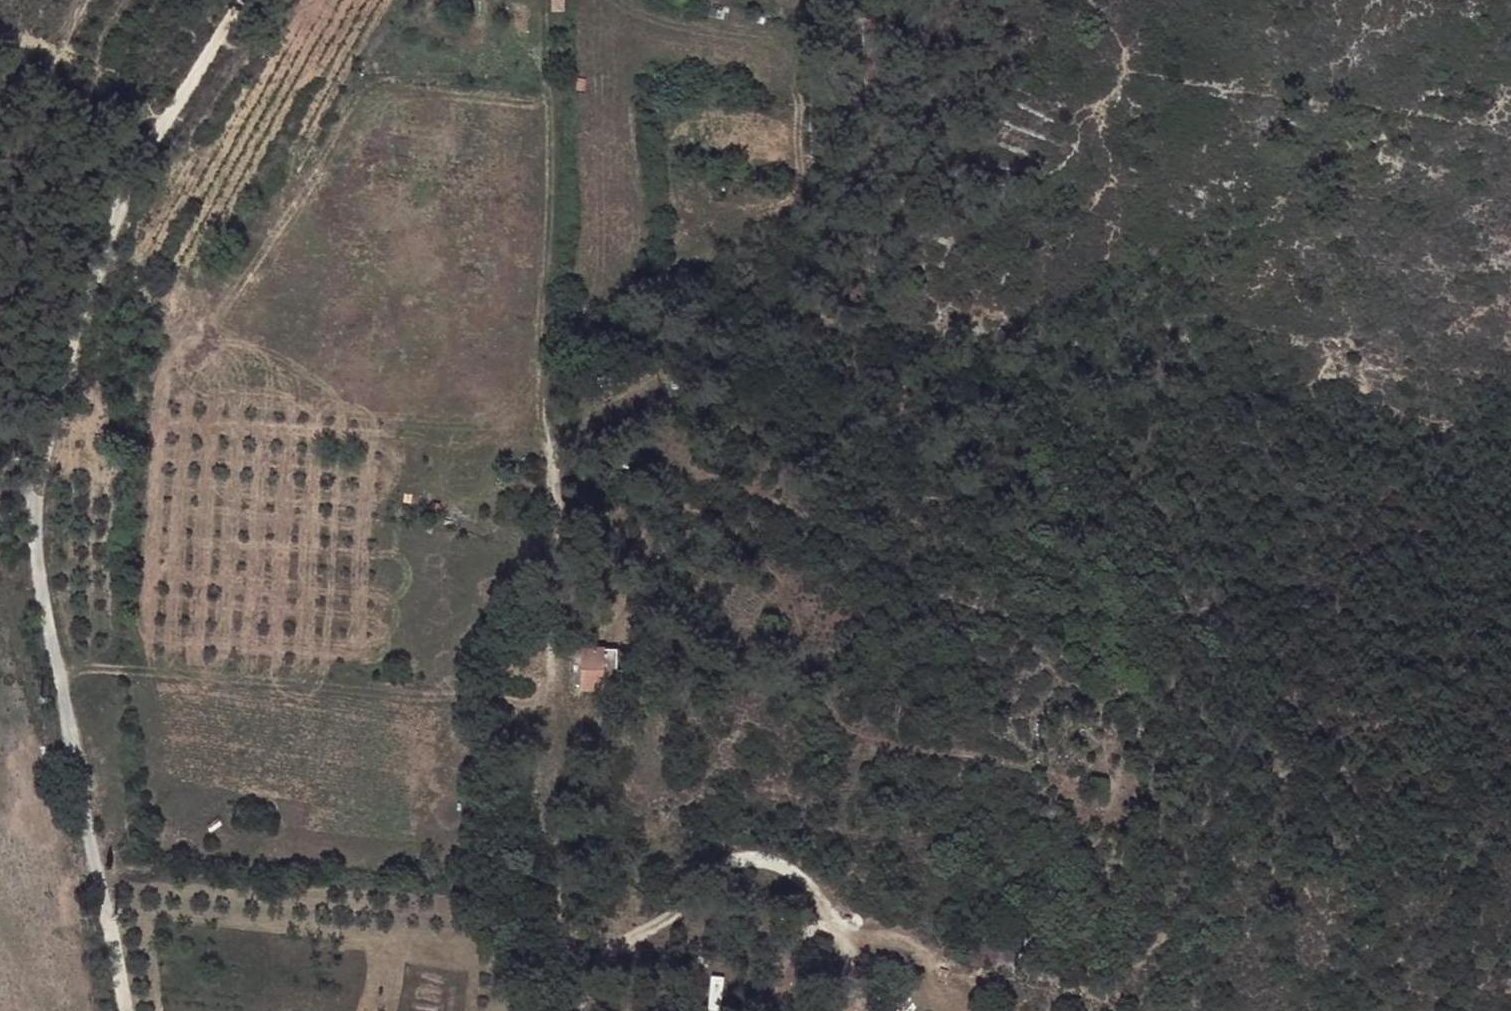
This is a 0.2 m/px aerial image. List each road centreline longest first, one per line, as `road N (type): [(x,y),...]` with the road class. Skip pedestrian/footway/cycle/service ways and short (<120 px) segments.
road 1 (track): [(242,0),(134,165),(53,377),(30,502),(43,622),(121,1010)]
road 2 (track): [(587,1010),(604,969),(739,865),(775,865),(819,879),(845,938)]

